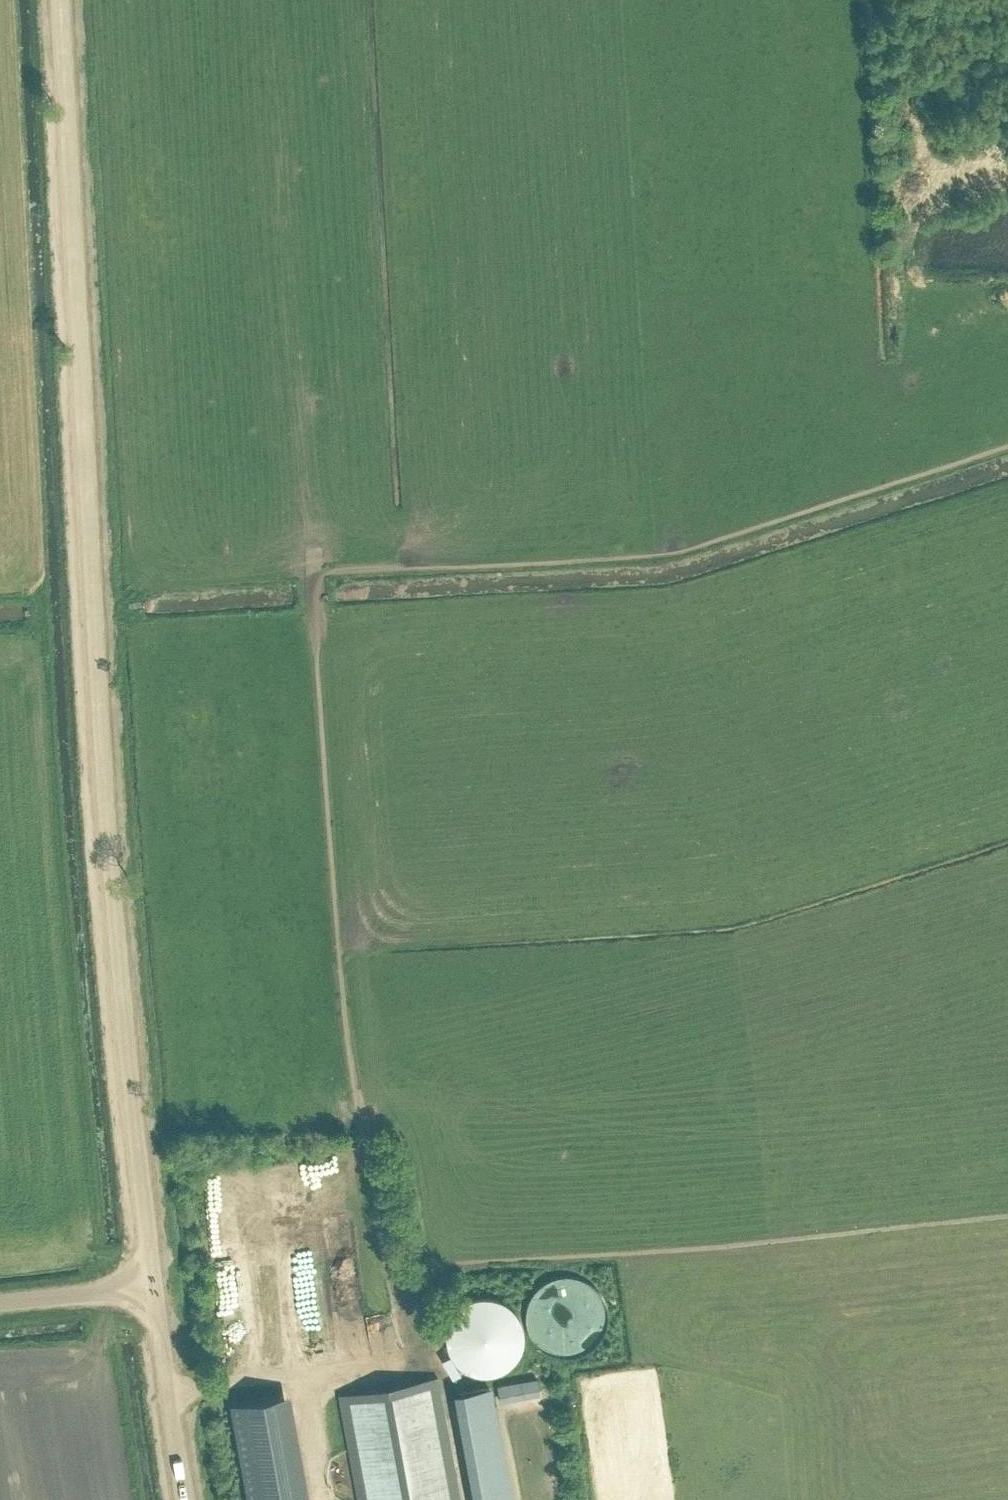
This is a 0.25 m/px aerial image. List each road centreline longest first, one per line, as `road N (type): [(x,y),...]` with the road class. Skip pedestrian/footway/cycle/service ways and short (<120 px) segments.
road 1 (unclassified): [(151,1285),(106,830),(60,0)]
road 2 (unclassified): [(188,1499),(151,1285)]
road 3 (unclassified): [(0,1299),(151,1285)]

